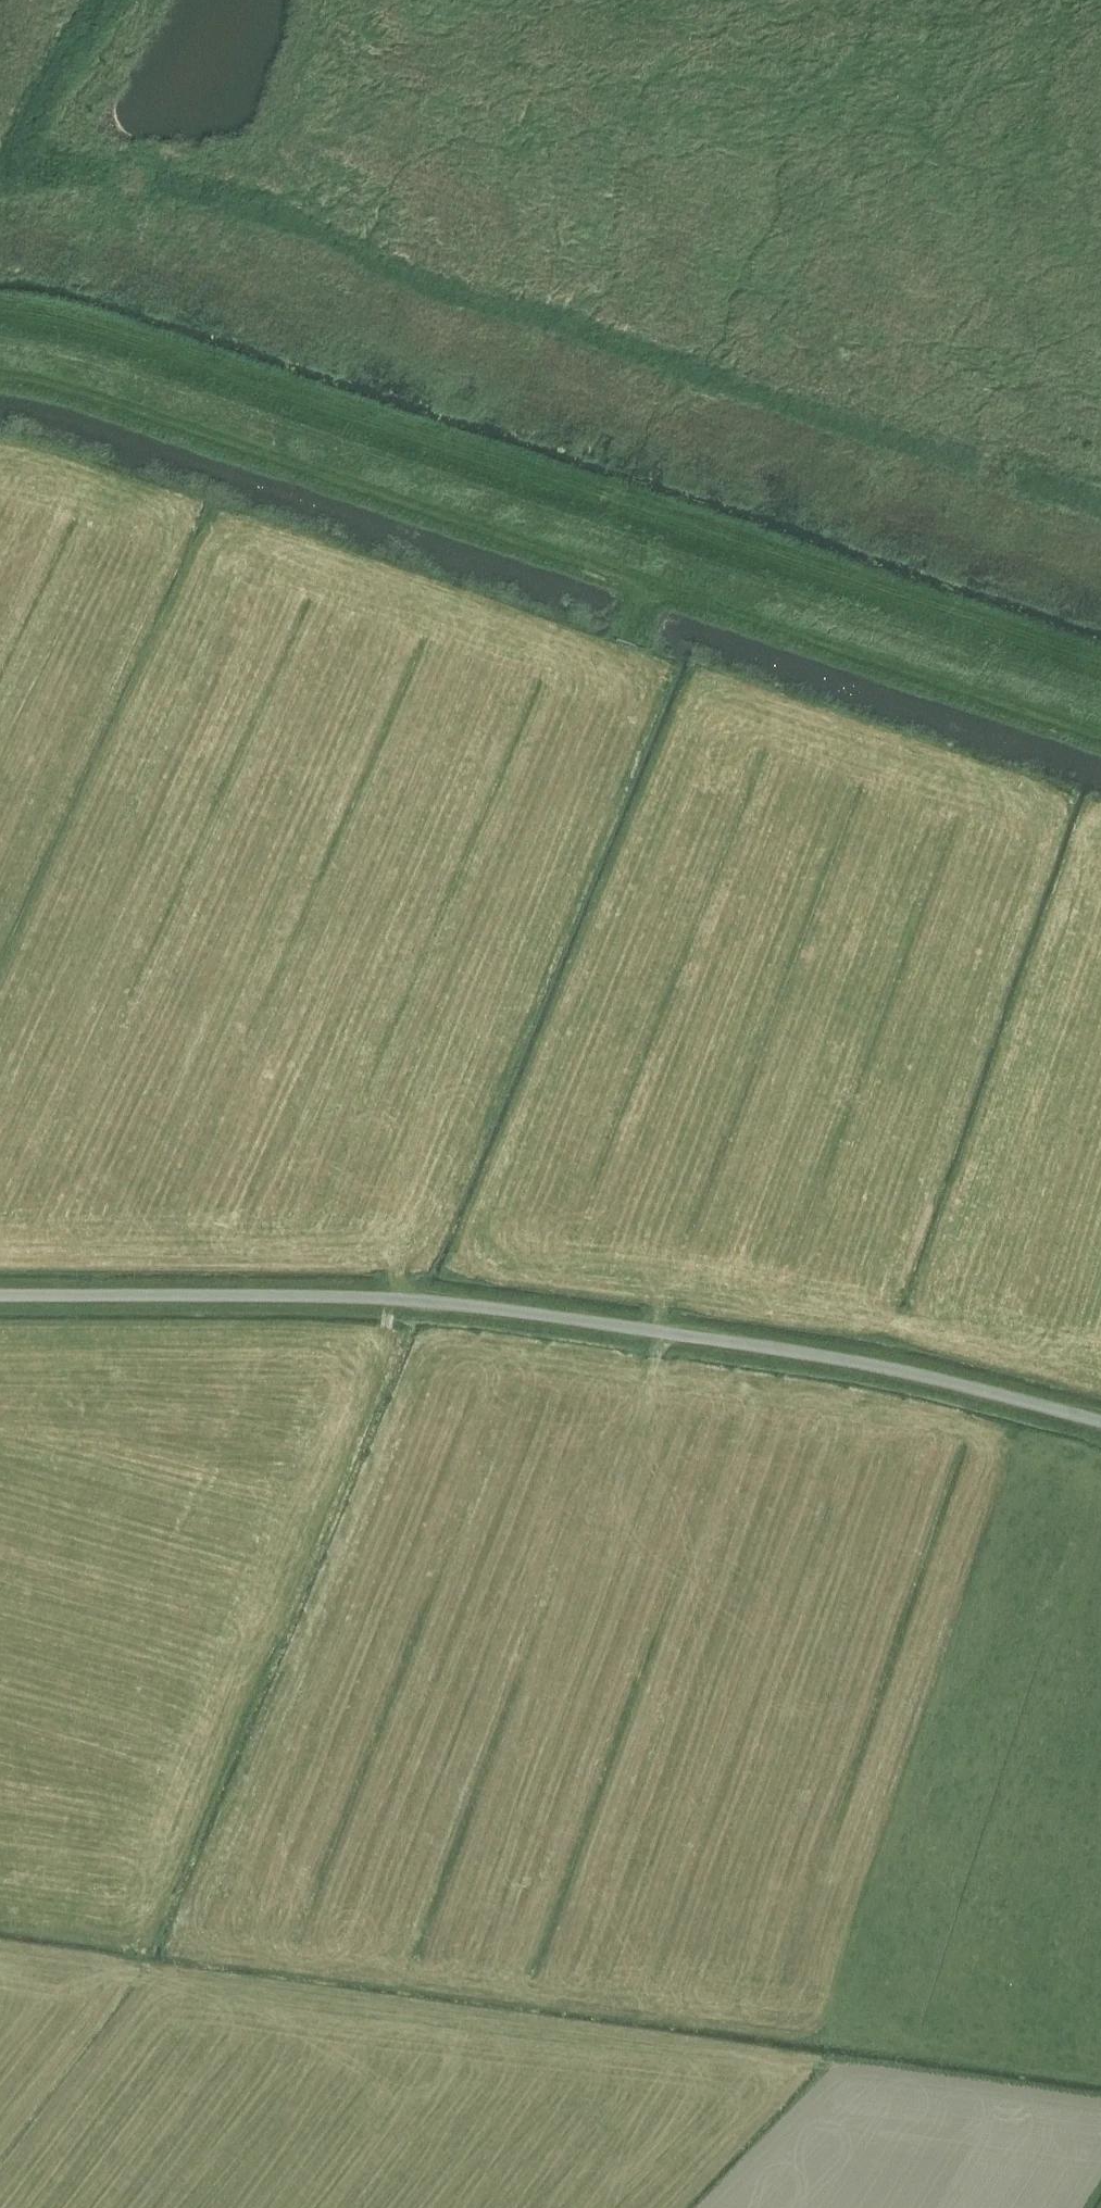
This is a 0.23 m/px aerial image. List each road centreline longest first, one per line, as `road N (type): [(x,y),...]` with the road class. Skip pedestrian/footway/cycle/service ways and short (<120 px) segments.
road 1 (track): [(1100,508),(576,329),(408,281),(259,213),(156,180),(11,180),(23,141),(105,0)]
road 2 (unclassified): [(1100,1423),(889,1367),(431,1299),(0,1294)]

